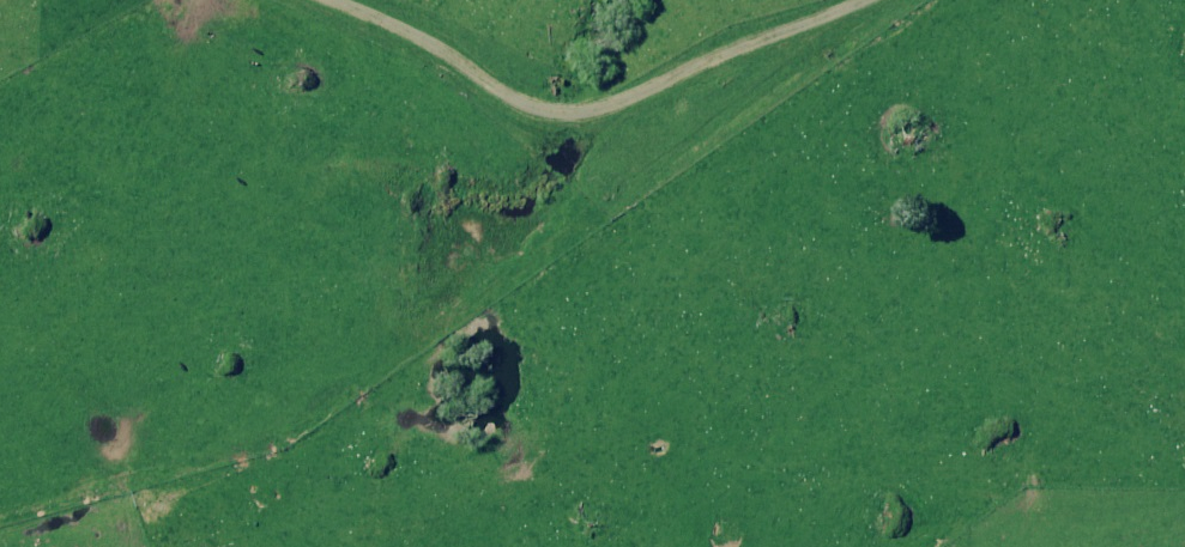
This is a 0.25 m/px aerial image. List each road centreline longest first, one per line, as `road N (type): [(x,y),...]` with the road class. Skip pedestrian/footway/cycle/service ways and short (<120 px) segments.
road 1 (track): [(0,534),(206,479),(384,398),(649,175),(875,0)]
road 2 (track): [(351,0),(580,72),(846,0)]

